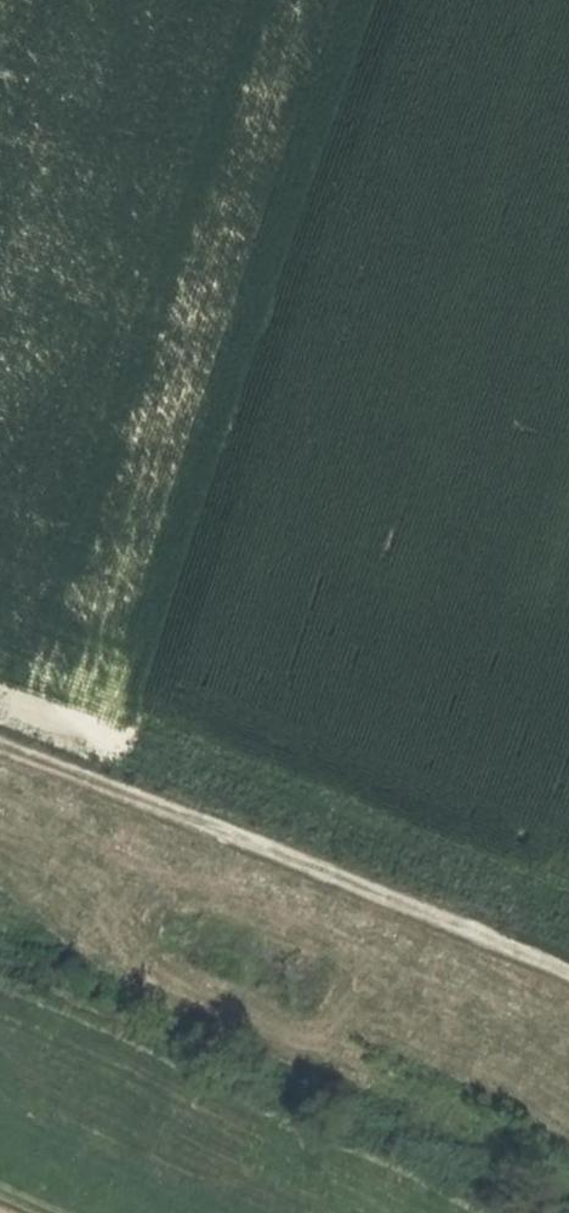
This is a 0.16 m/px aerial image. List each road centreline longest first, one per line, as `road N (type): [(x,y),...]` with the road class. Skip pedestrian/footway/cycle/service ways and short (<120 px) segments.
road 1 (track): [(568,975),(0,746)]

